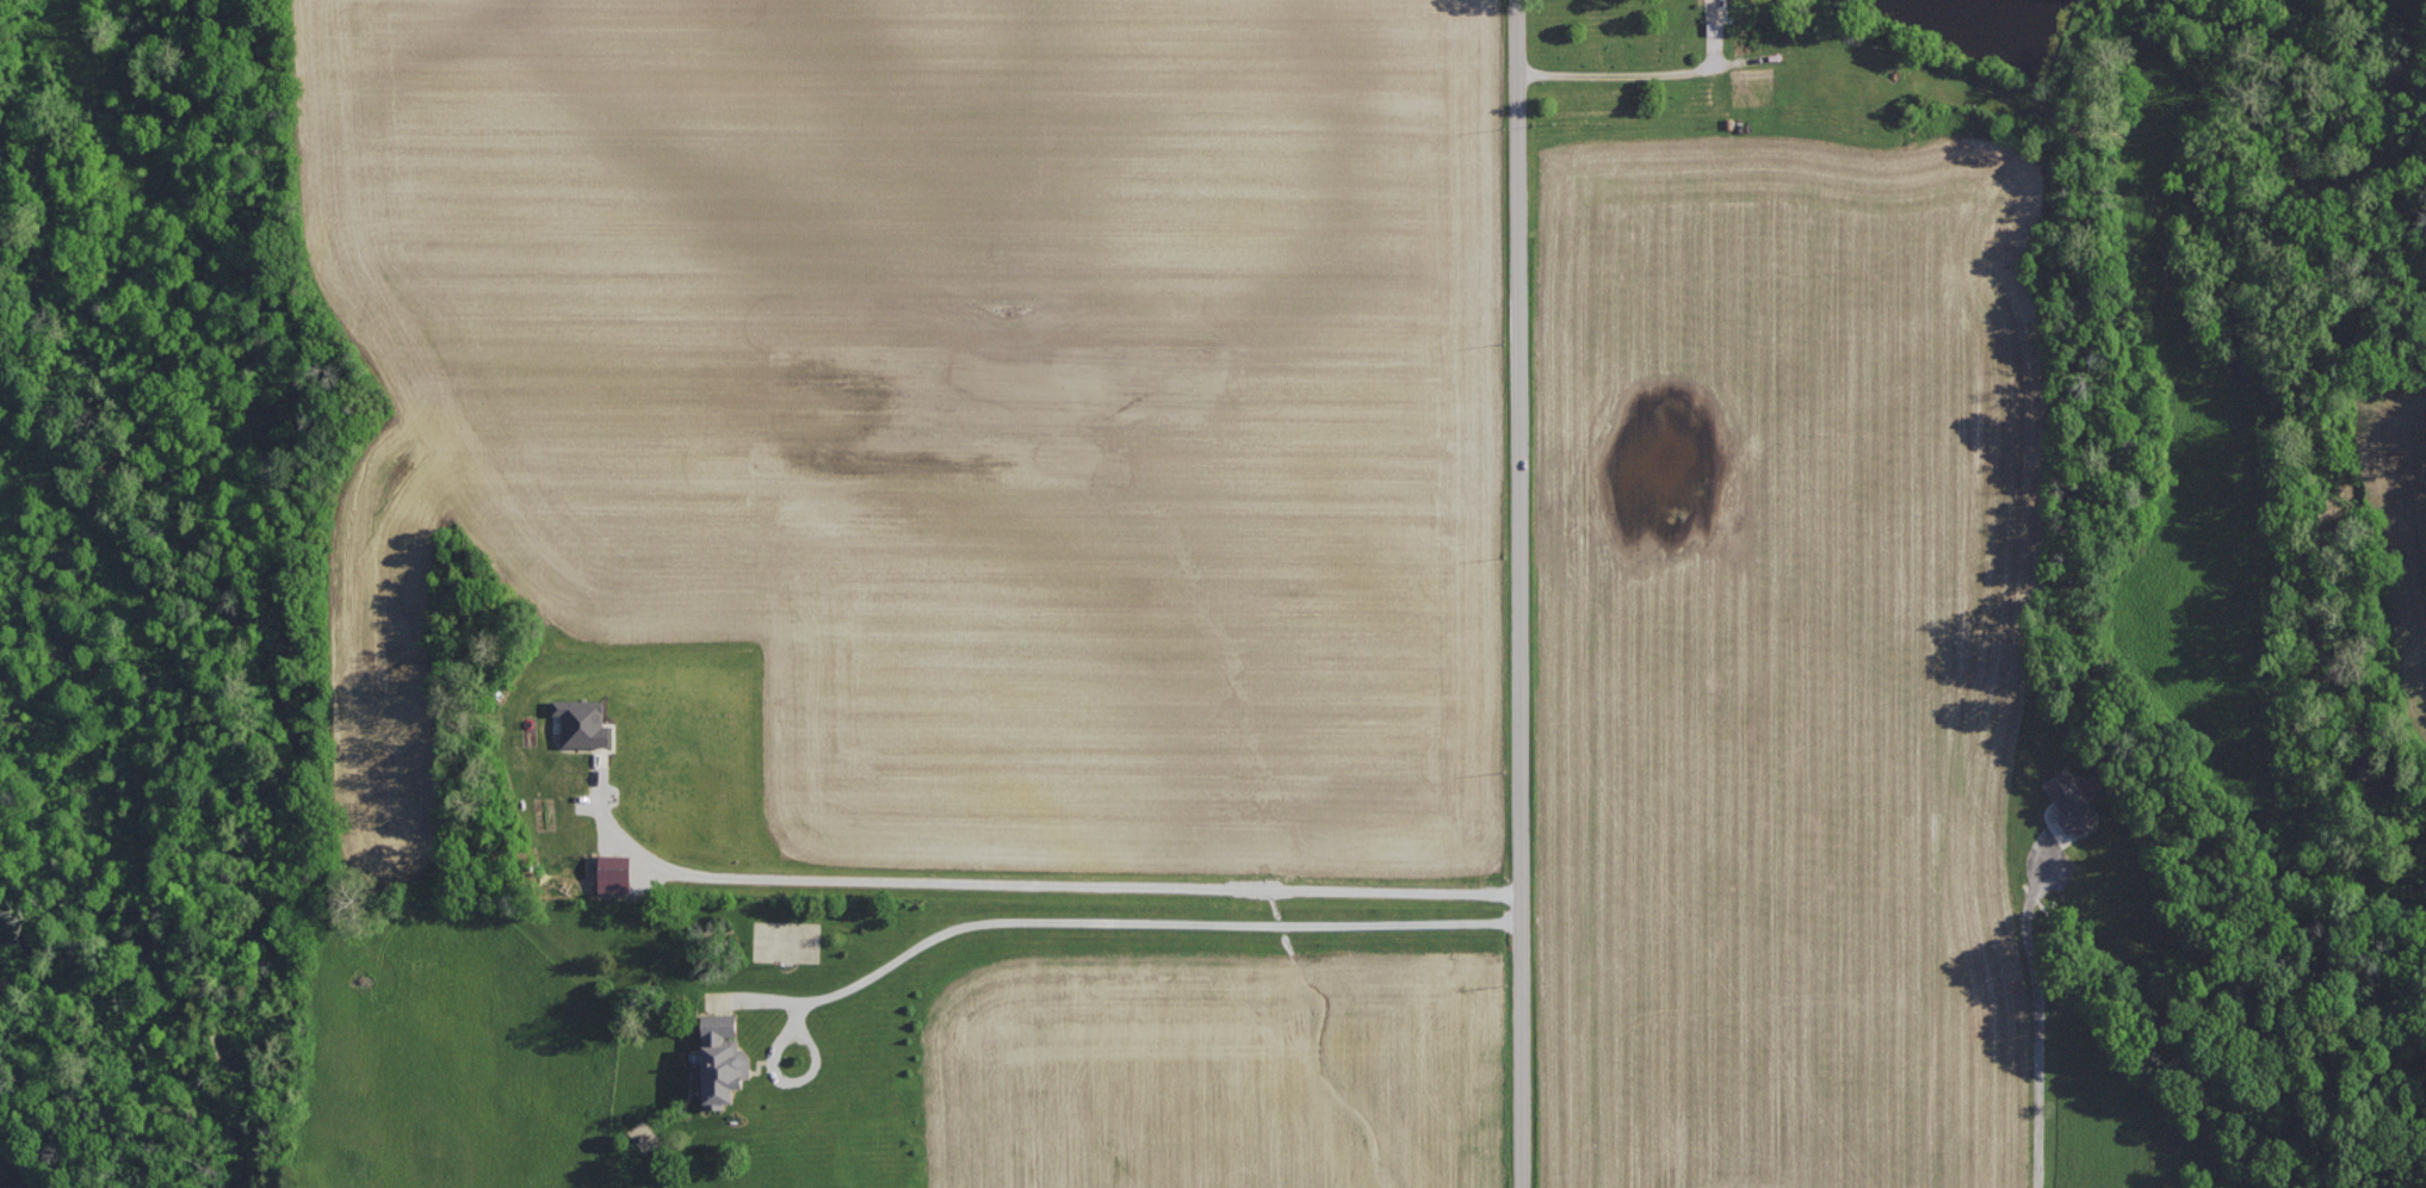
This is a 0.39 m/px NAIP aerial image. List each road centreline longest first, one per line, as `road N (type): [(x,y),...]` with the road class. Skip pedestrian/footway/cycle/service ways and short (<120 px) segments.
road 1 (tertiary): [(1522,1187),(1519,0)]

